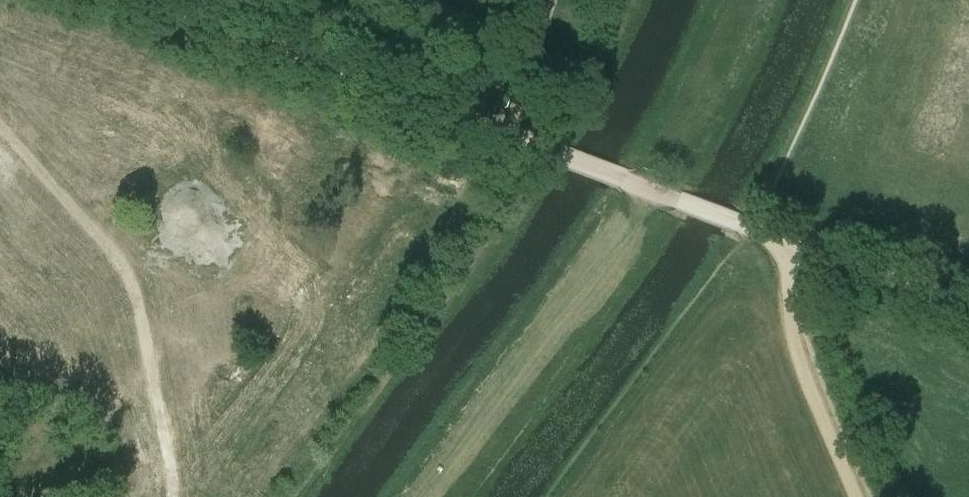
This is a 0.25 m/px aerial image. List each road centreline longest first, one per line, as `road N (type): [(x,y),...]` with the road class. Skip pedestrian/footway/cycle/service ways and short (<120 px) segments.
road 1 (track): [(540,145),(153,0)]
road 2 (track): [(789,240),(783,269),(789,324),(858,496)]
road 3 (track): [(968,307),(754,227)]
road 4 (track): [(631,180),(747,224)]

